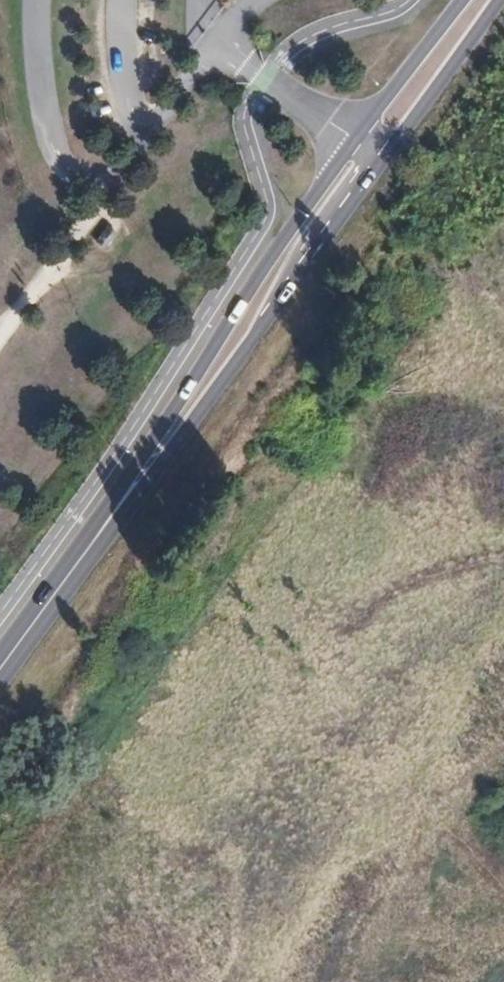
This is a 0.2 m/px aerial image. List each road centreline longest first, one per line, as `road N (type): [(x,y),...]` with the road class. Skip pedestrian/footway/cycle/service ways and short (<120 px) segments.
road 1 (primary): [(0,664),(479,0)]

